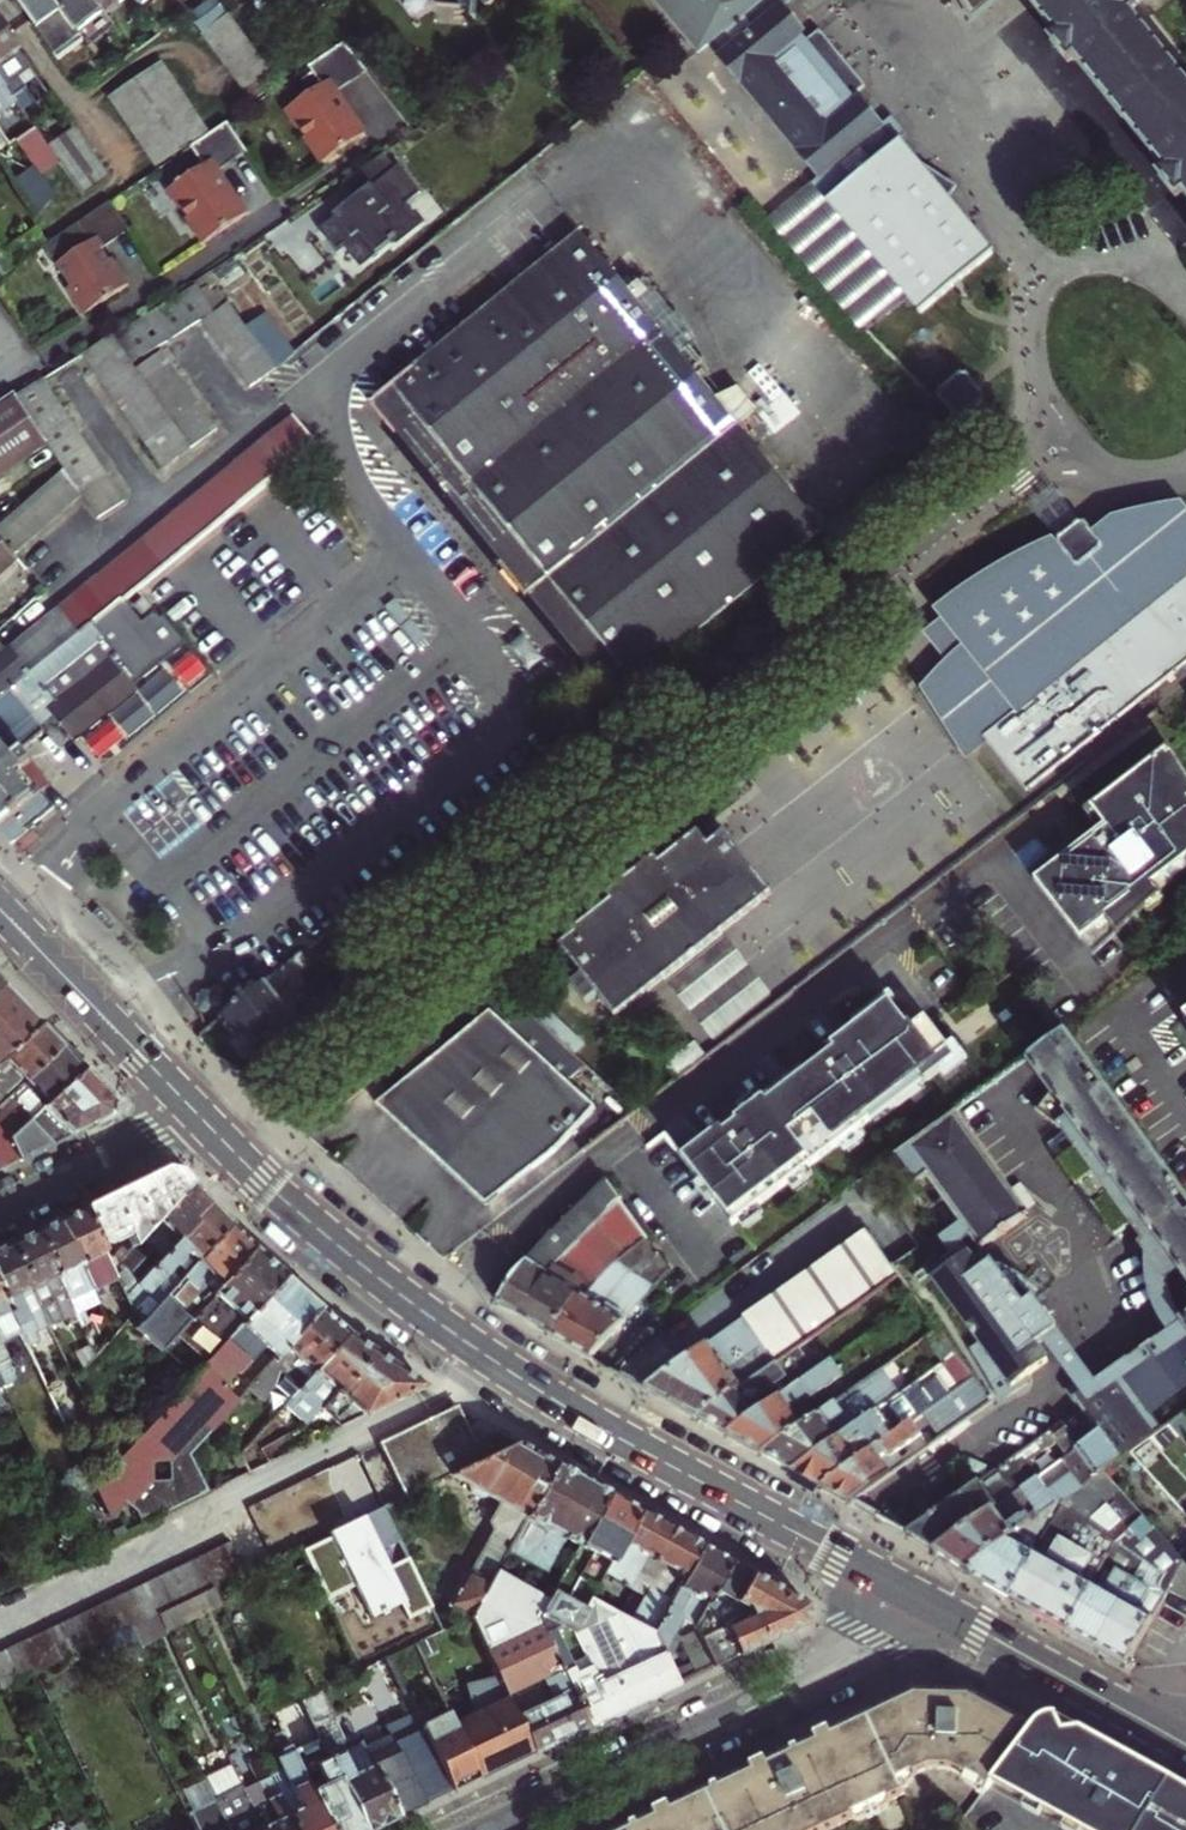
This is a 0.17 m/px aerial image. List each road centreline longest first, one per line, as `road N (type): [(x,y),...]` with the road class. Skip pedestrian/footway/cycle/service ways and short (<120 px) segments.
road 1 (primary): [(195,1112),(321,1232),(485,1357),(589,1422),(923,1599)]
road 2 (residential): [(497,1829),(848,1662),(903,1625),(923,1599)]
road 3 (primary): [(0,907),(195,1112)]
road 4 (primary): [(923,1599),(1136,1716)]
road 5 (residential): [(0,1208),(195,1112)]

